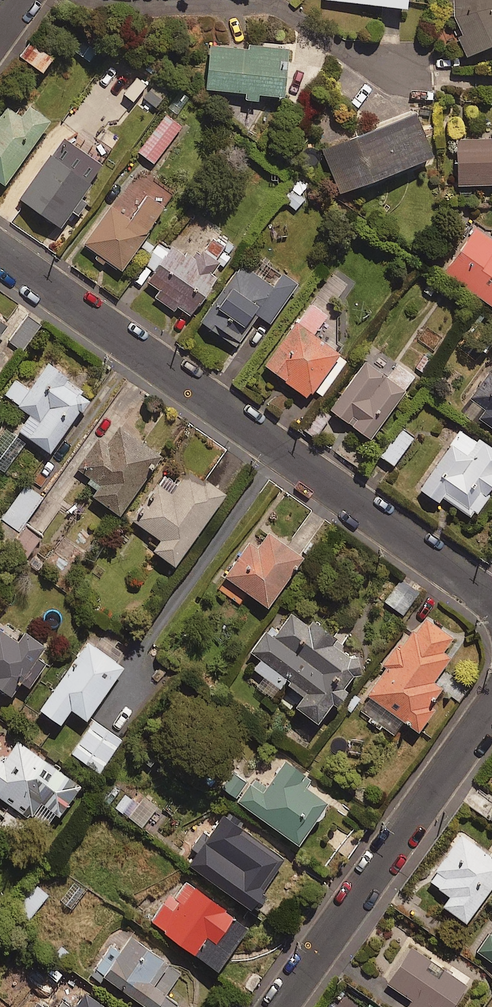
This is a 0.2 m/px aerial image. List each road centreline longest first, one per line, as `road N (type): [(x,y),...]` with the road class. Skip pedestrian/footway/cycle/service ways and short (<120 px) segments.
road 1 (residential): [(491,598),(0,253)]
road 2 (residential): [(491,702),(277,1006)]

